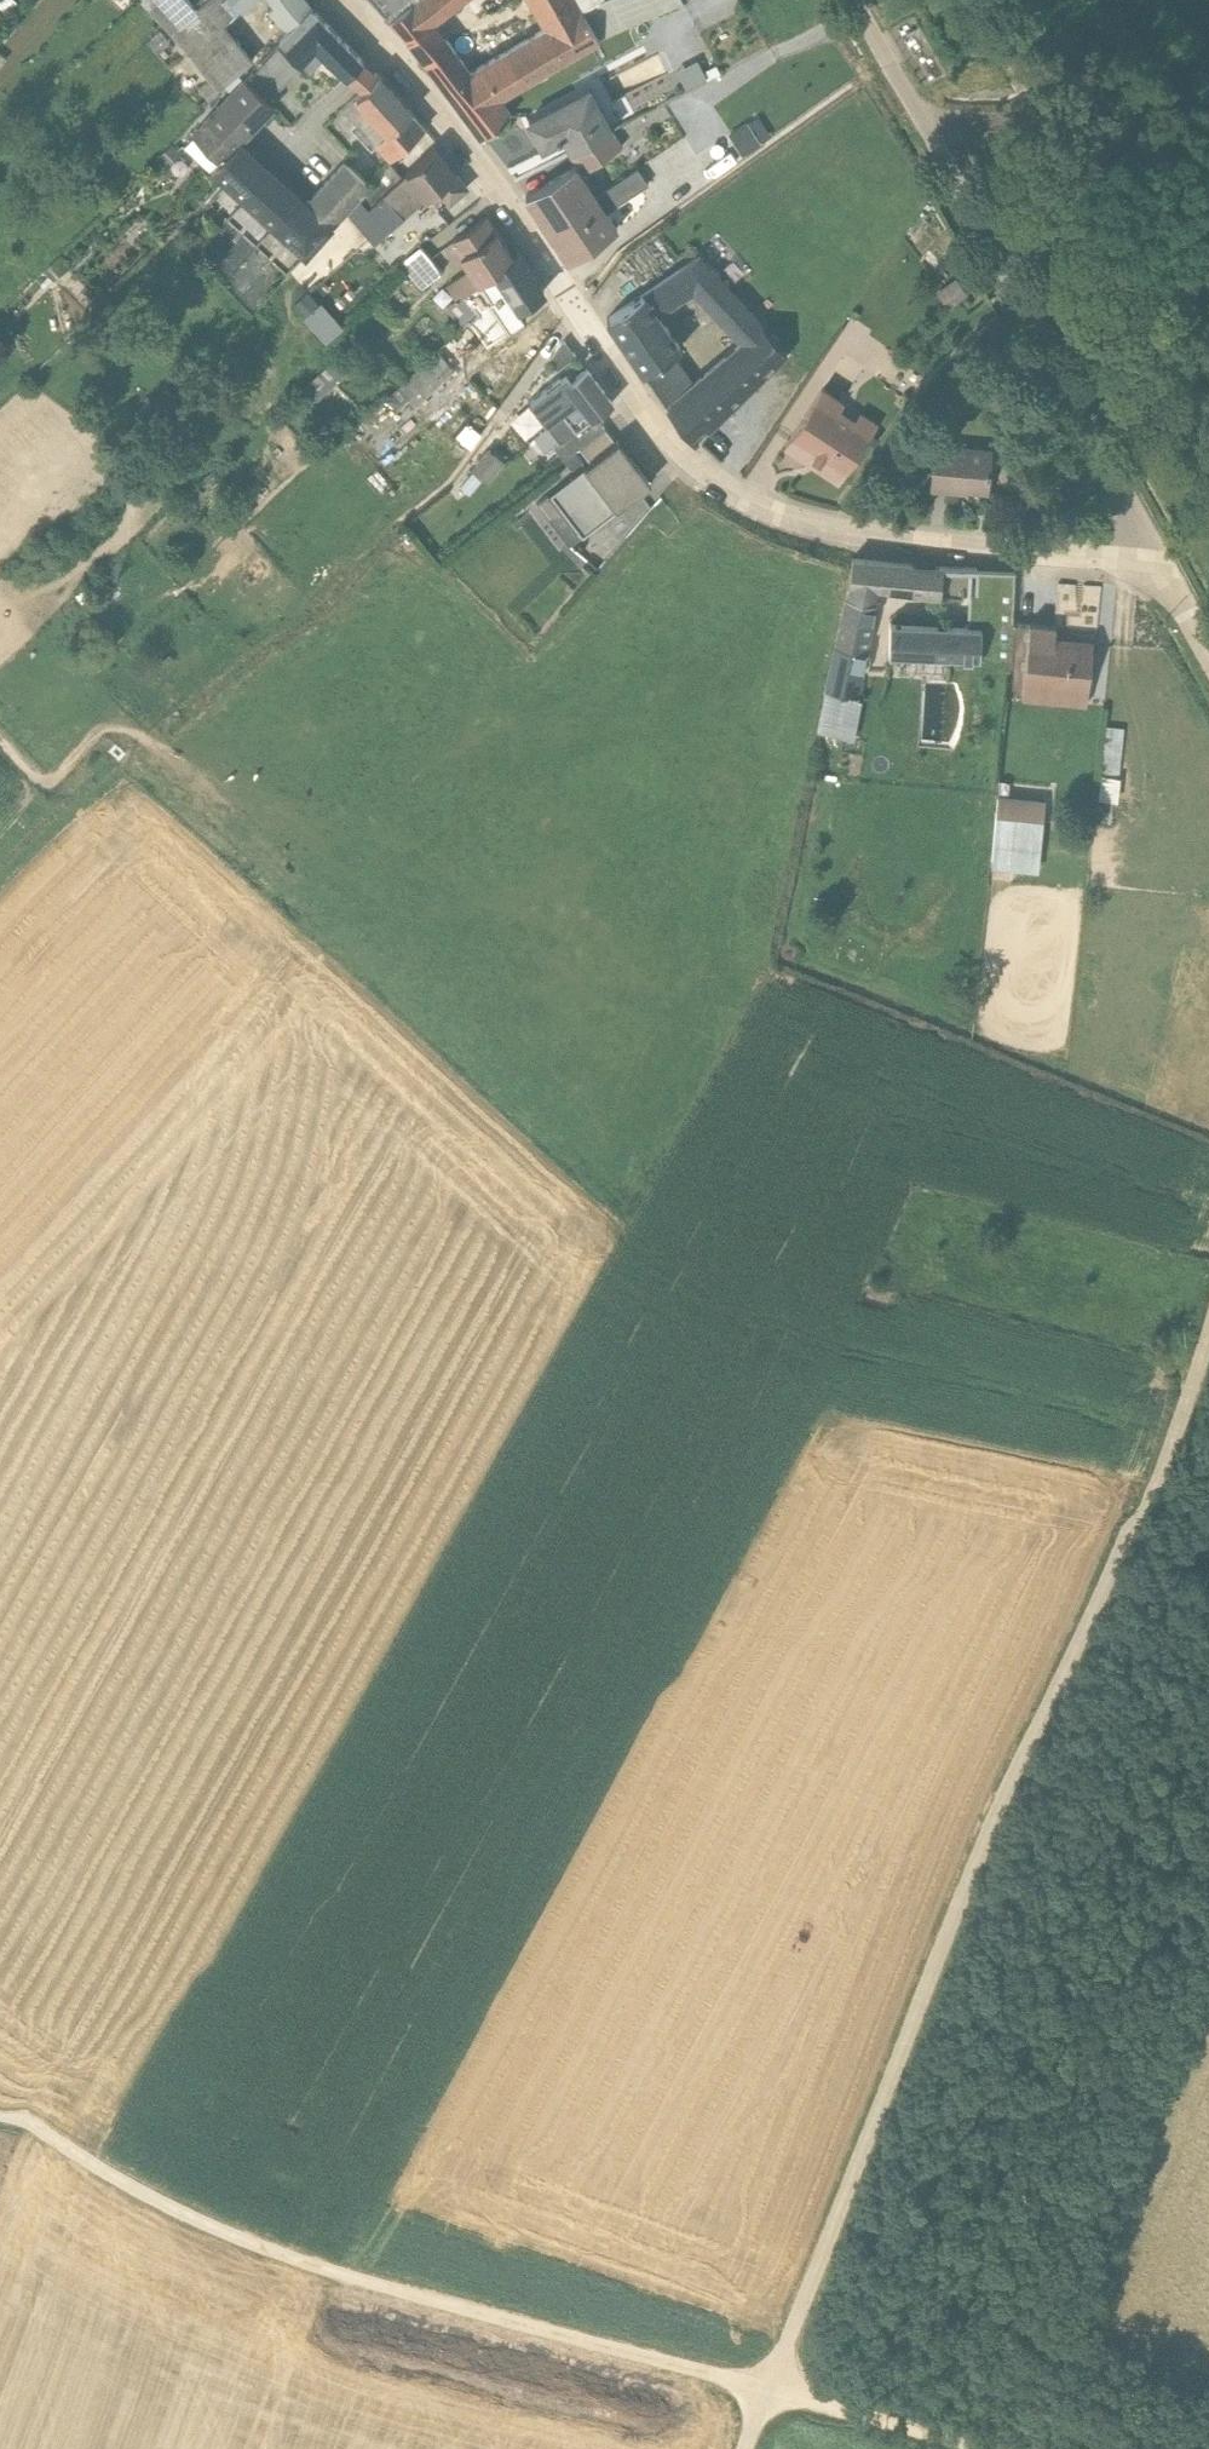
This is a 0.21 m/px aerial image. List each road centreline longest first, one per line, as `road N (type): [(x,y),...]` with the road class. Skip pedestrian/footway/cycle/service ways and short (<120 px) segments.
road 1 (unclassified): [(767,2404),(986,1856),(1155,1488),(1208,1302)]
road 2 (residential): [(1160,569),(884,543),(799,524),(735,498),(678,458),(456,139),(344,0)]
road 3 (unclassified): [(767,2404),(327,2279),(158,2212),(0,2113)]
road 4 (unclassified): [(848,0),(1160,569)]
road 5 (unclassified): [(926,2448),(767,2404)]

